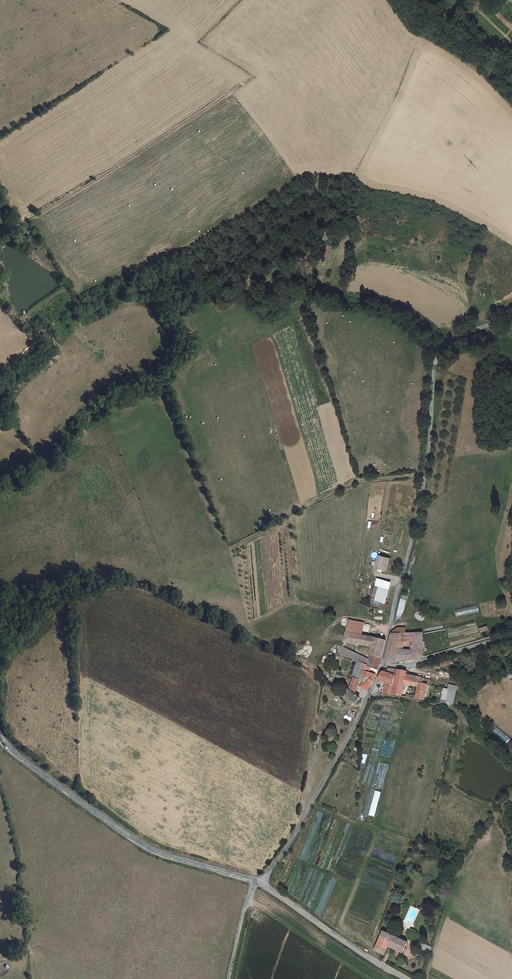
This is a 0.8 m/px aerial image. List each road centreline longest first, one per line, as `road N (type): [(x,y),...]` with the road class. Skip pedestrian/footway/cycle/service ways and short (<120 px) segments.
road 1 (unclassified): [(381,667),(426,465),(434,362),(446,342),(511,314)]
road 2 (unclassified): [(0,738),(137,842),(260,882)]
road 3 (unclassified): [(381,667),(347,742),(260,882)]
road 4 (unclassified): [(260,882),(405,978)]
road 5 (unclassified): [(511,638),(381,667)]

